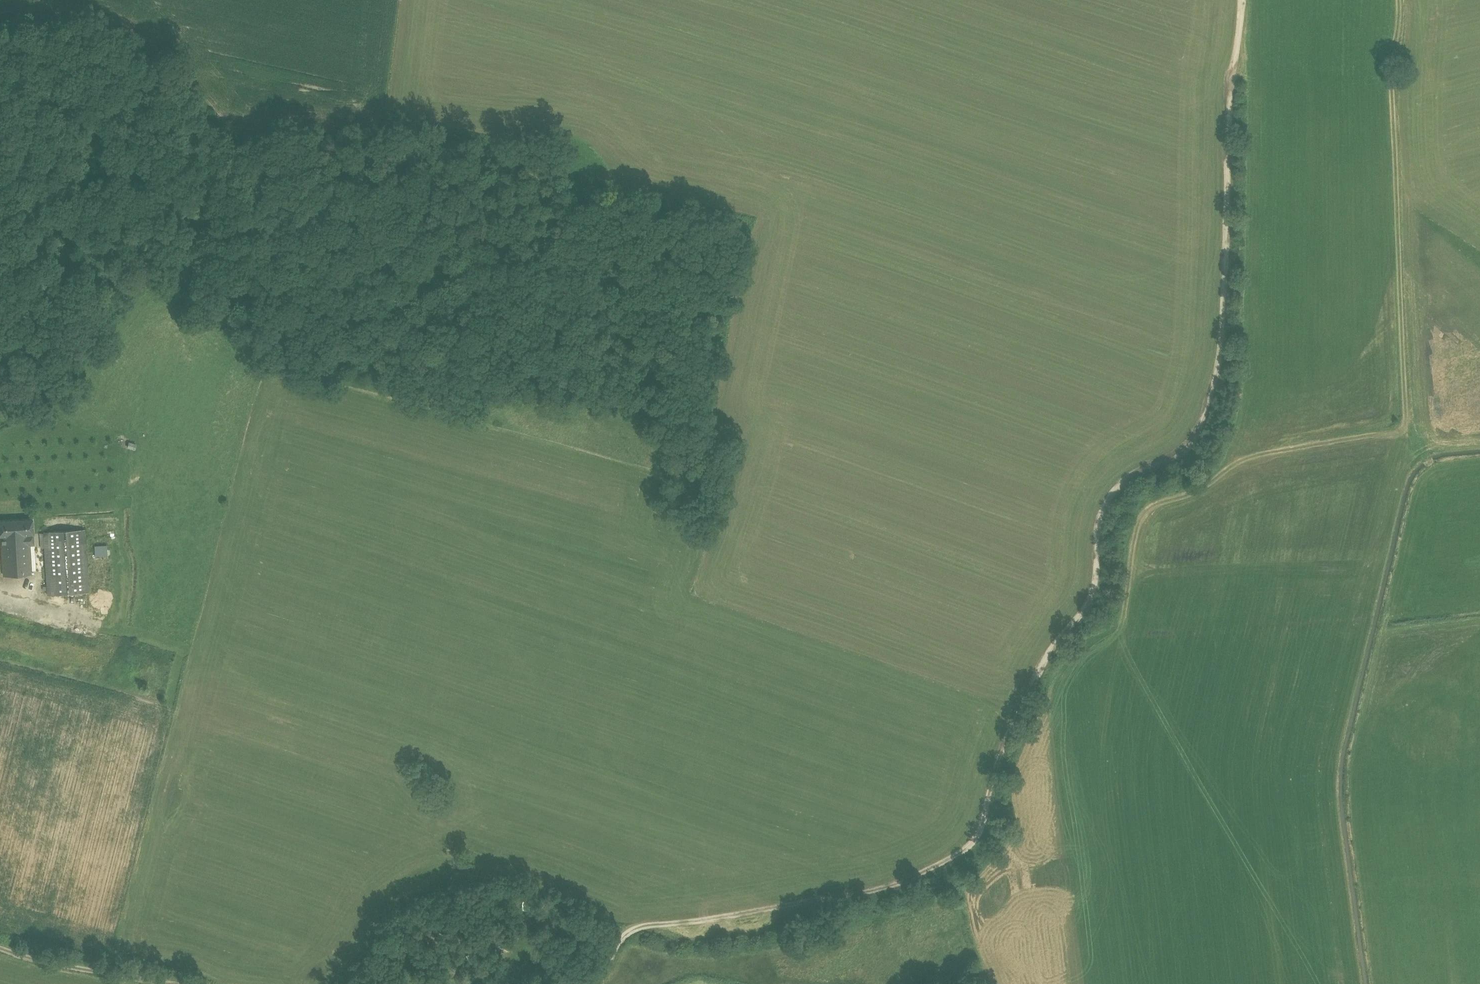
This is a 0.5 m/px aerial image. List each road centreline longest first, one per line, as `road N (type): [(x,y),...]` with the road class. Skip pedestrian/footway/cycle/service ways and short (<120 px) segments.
road 1 (track): [(1242,0),(1223,331),(1210,405),(1186,453),(1128,482),(1108,503),(1096,585),(1029,692),(978,835),(961,852),(891,887),(635,928),(589,983)]
road 2 (track): [(172,983),(0,948)]

